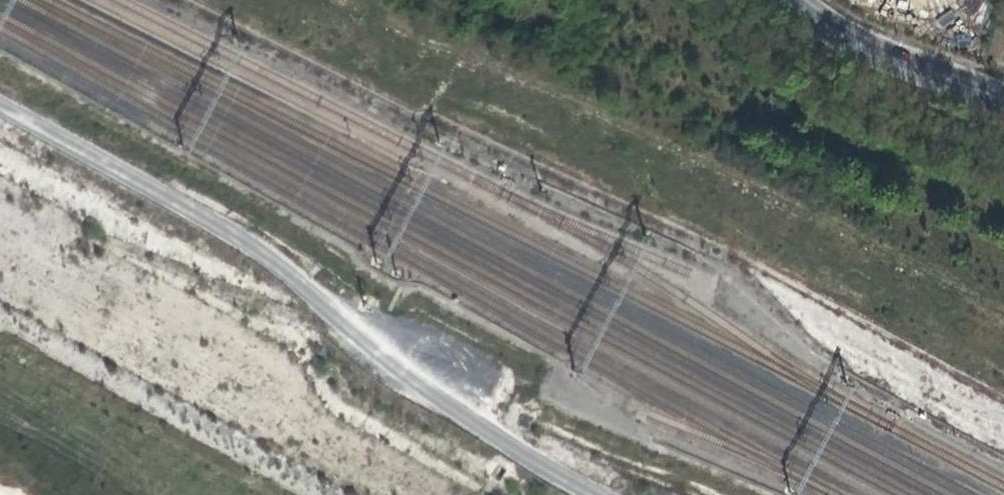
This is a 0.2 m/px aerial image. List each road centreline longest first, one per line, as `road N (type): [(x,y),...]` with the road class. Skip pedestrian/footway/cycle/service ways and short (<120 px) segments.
road 1 (tertiary): [(1003,97),(844,34),(798,0)]

